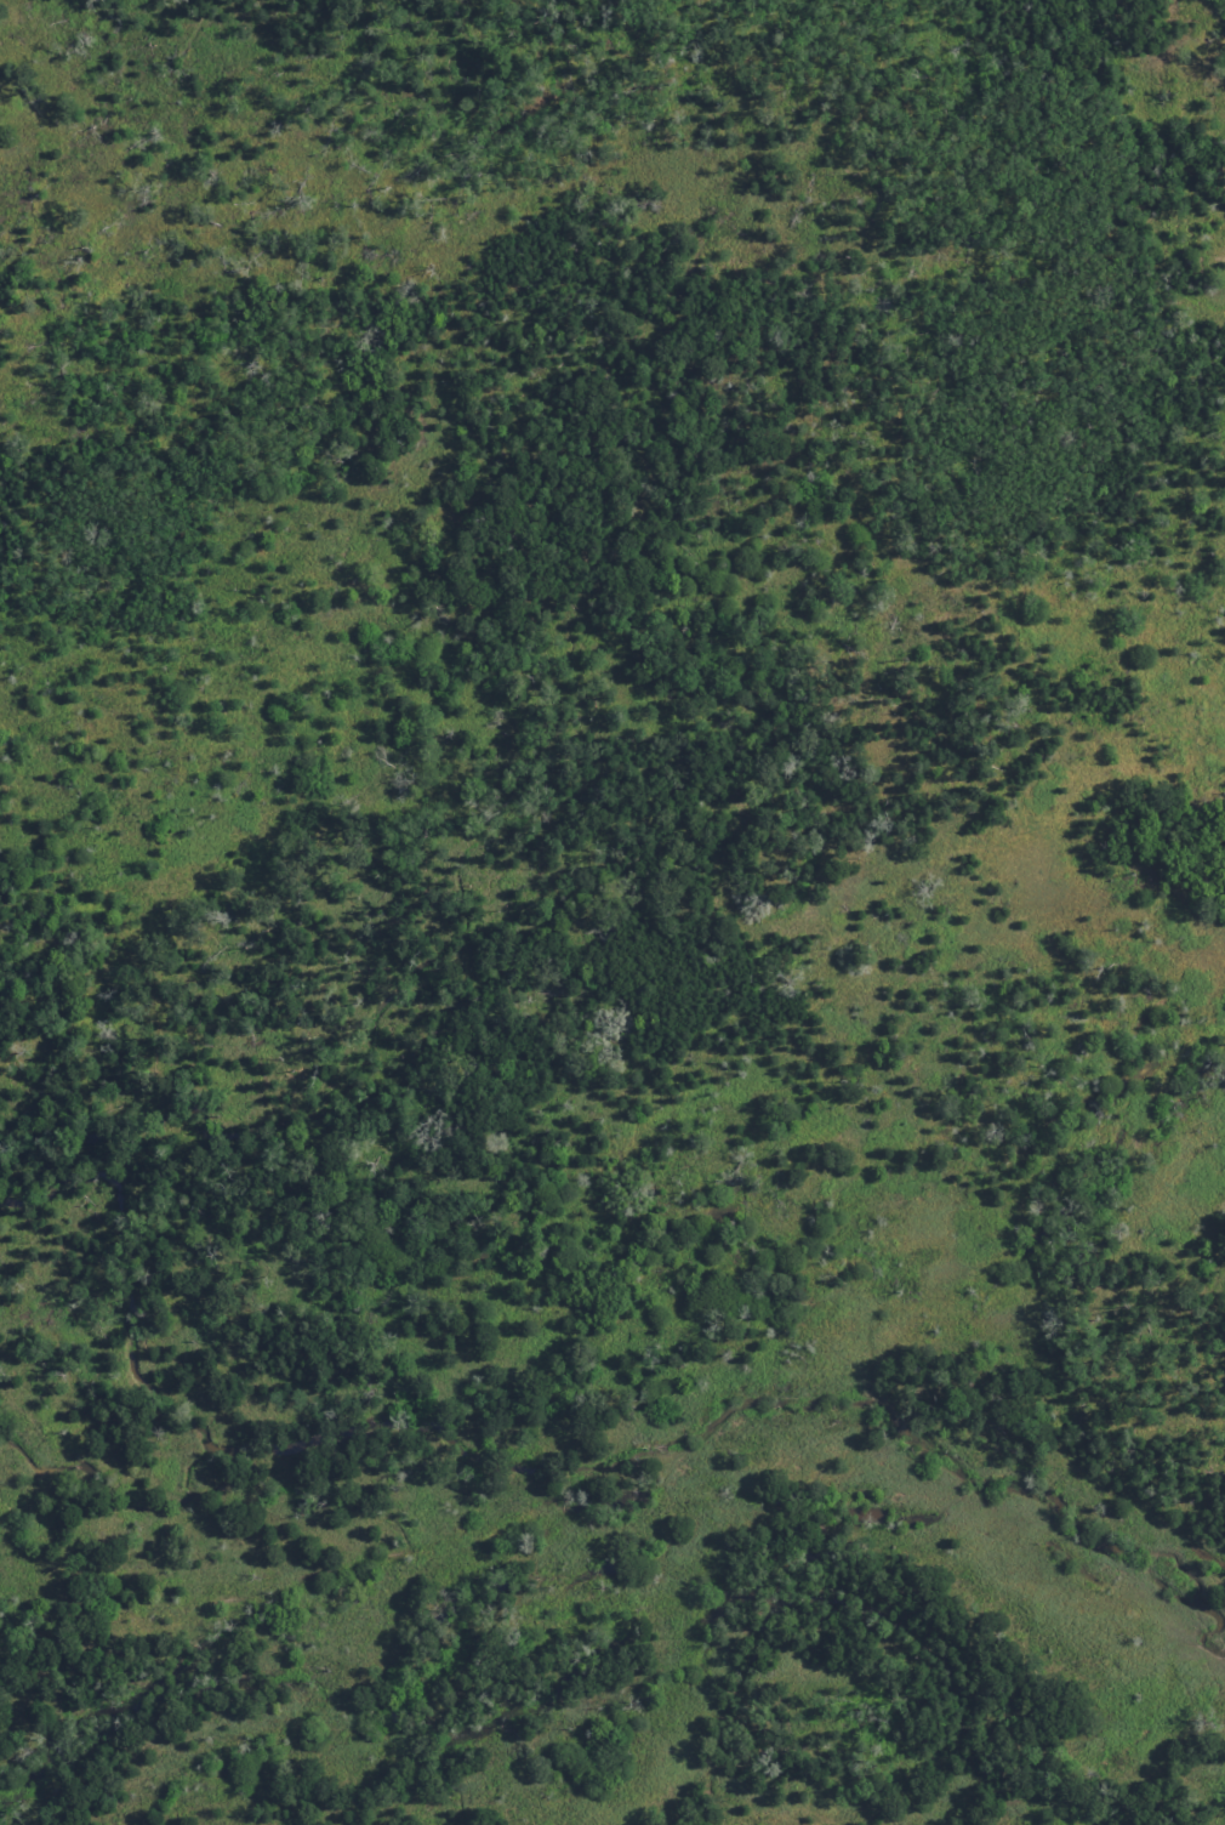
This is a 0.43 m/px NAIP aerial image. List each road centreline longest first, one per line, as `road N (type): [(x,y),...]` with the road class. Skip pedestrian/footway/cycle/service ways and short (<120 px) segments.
road 1 (residential): [(369,1824),(366,1679)]

